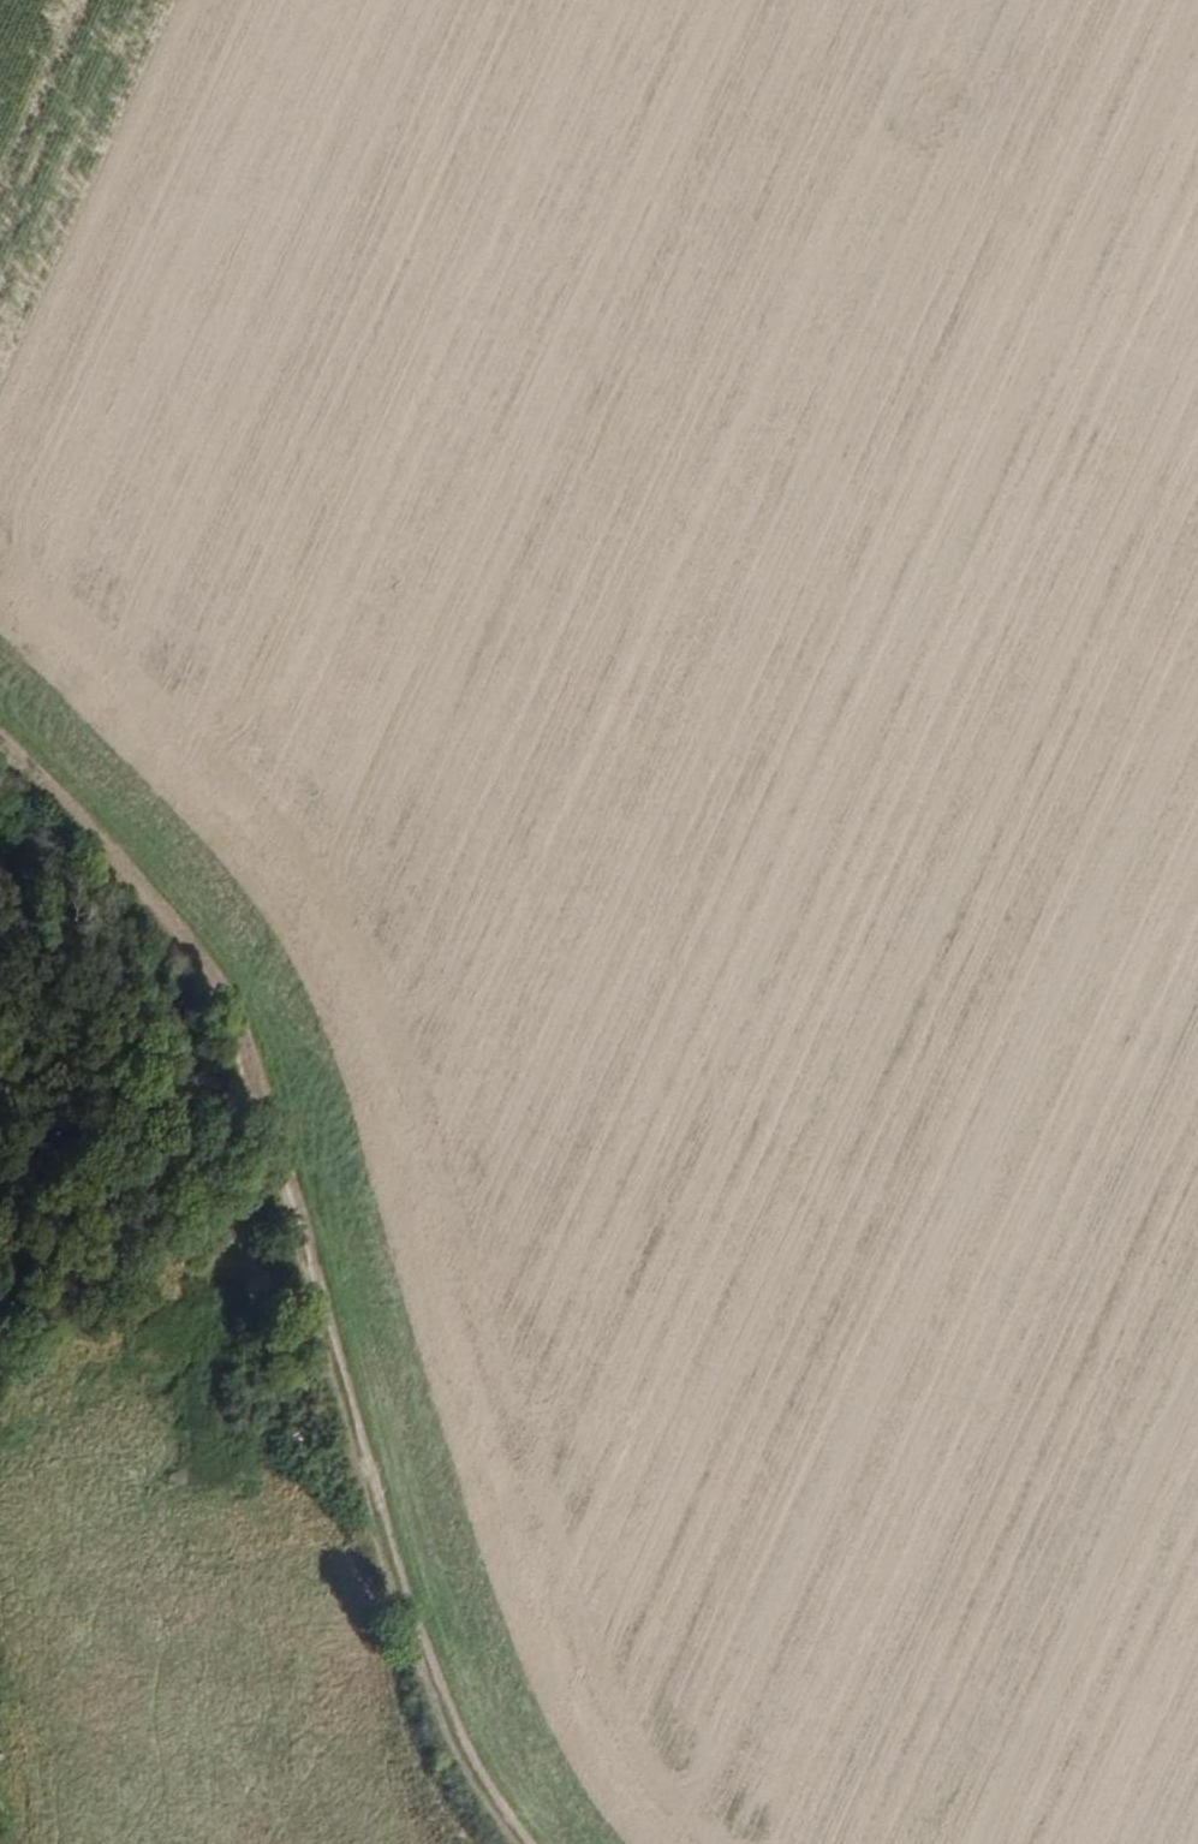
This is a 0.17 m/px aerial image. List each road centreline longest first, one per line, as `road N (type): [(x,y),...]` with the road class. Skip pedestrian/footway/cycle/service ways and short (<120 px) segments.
road 1 (track): [(531,1843),(466,1784),(241,998),(0,755)]

